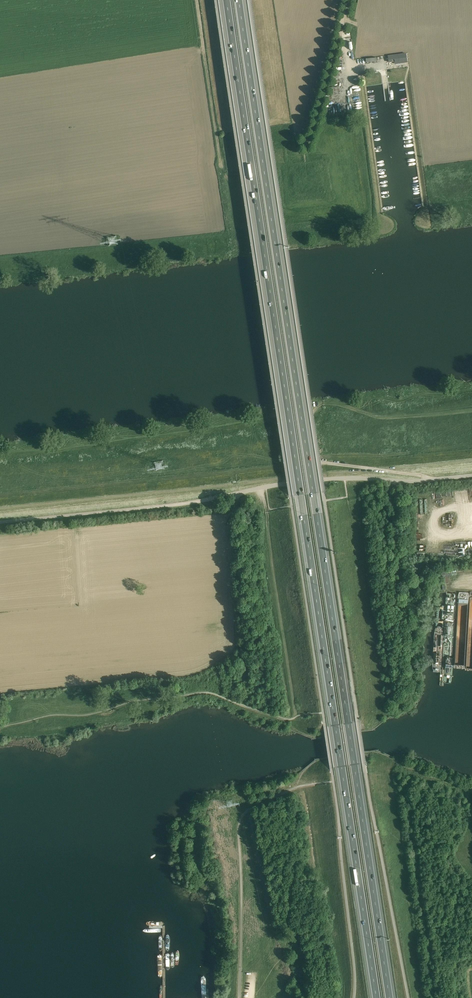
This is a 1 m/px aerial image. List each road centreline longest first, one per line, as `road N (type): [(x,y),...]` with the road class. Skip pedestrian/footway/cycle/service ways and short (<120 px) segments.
road 1 (motorway): [(389,997),(239,0)]
road 2 (motorway): [(227,0),(376,997)]
road 3 (unclassified): [(0,523),(325,480),(471,476)]
road 4 (track): [(348,0),(306,144)]

